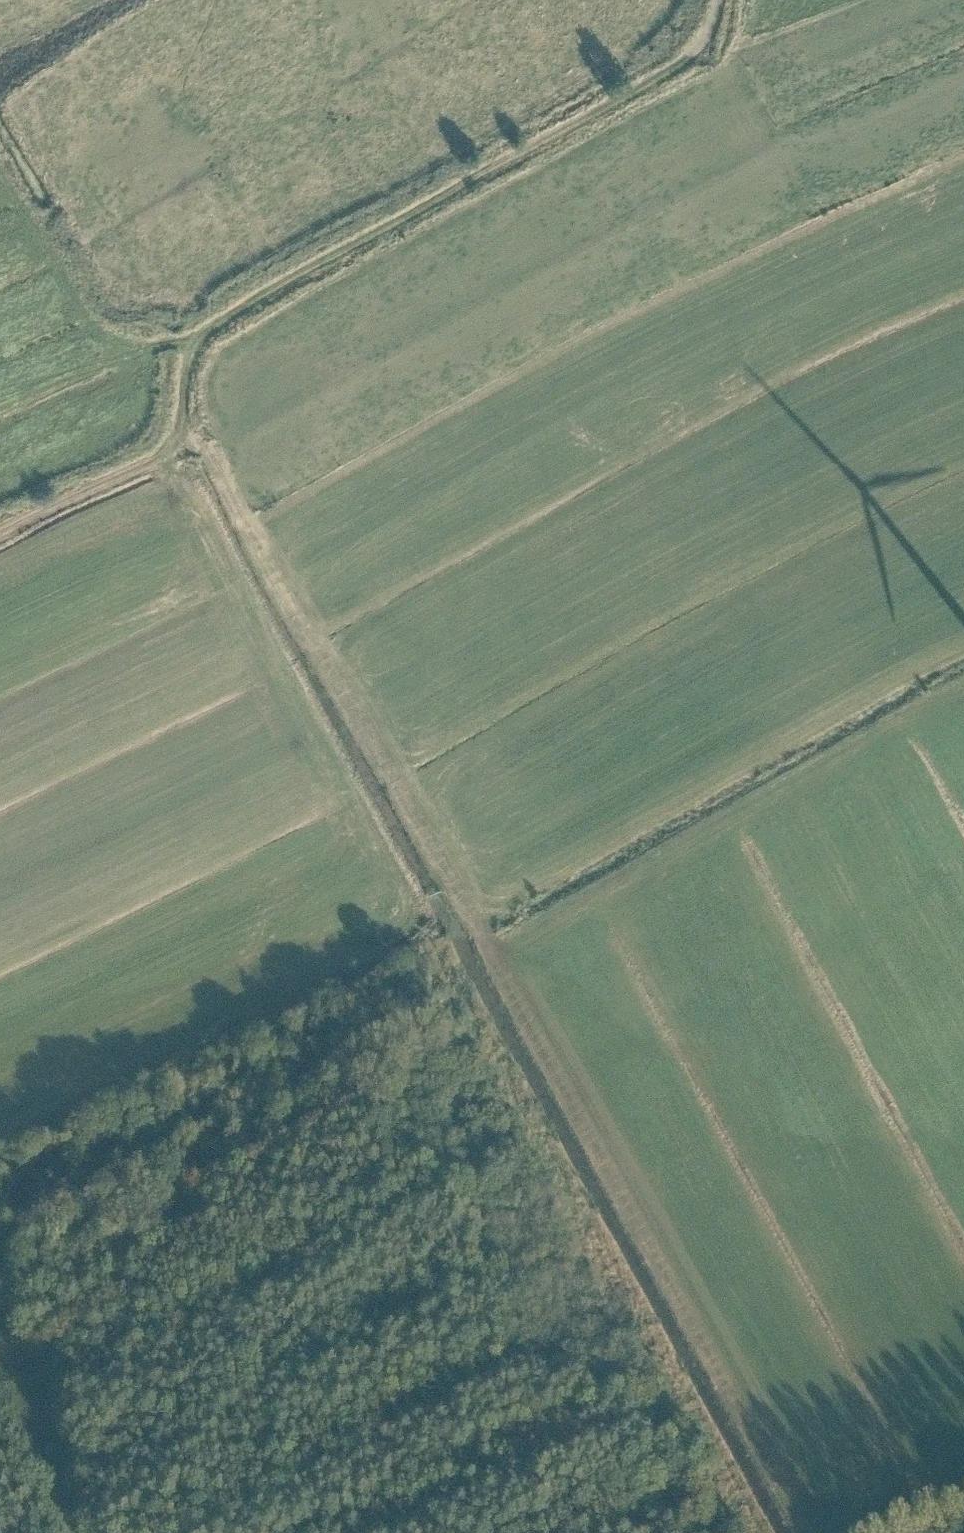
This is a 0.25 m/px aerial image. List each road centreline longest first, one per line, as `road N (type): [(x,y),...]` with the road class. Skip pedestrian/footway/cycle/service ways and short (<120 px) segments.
road 1 (track): [(0,535),(159,458),(176,427),(198,339),(229,306),(693,55),(717,0)]

